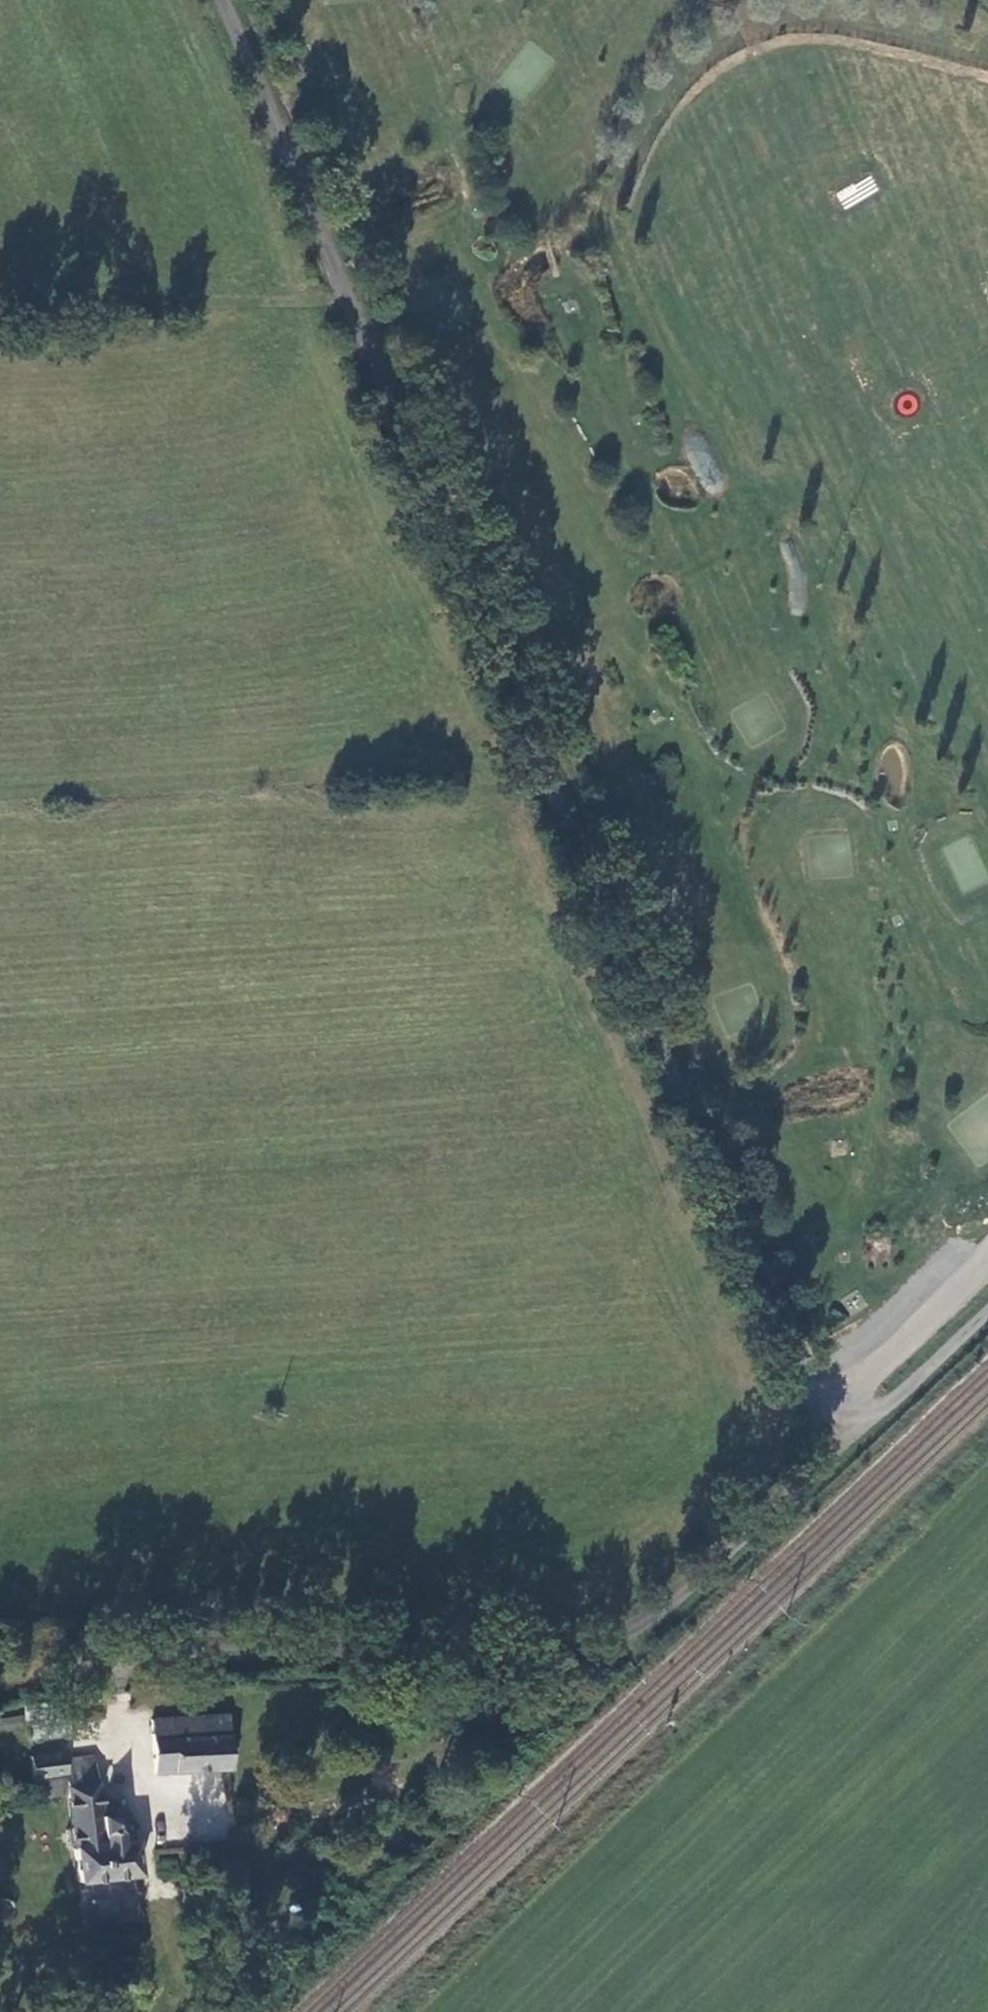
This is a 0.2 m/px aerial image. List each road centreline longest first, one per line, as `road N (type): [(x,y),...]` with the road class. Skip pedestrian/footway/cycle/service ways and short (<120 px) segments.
road 1 (unclassified): [(223,0),(810,1398),(852,1419)]
road 2 (unclassified): [(852,1419),(798,1492),(669,1607),(609,1642),(568,1648),(161,1645),(62,1669)]
road 3 (unclassified): [(852,1419),(882,1409),(987,1310)]

